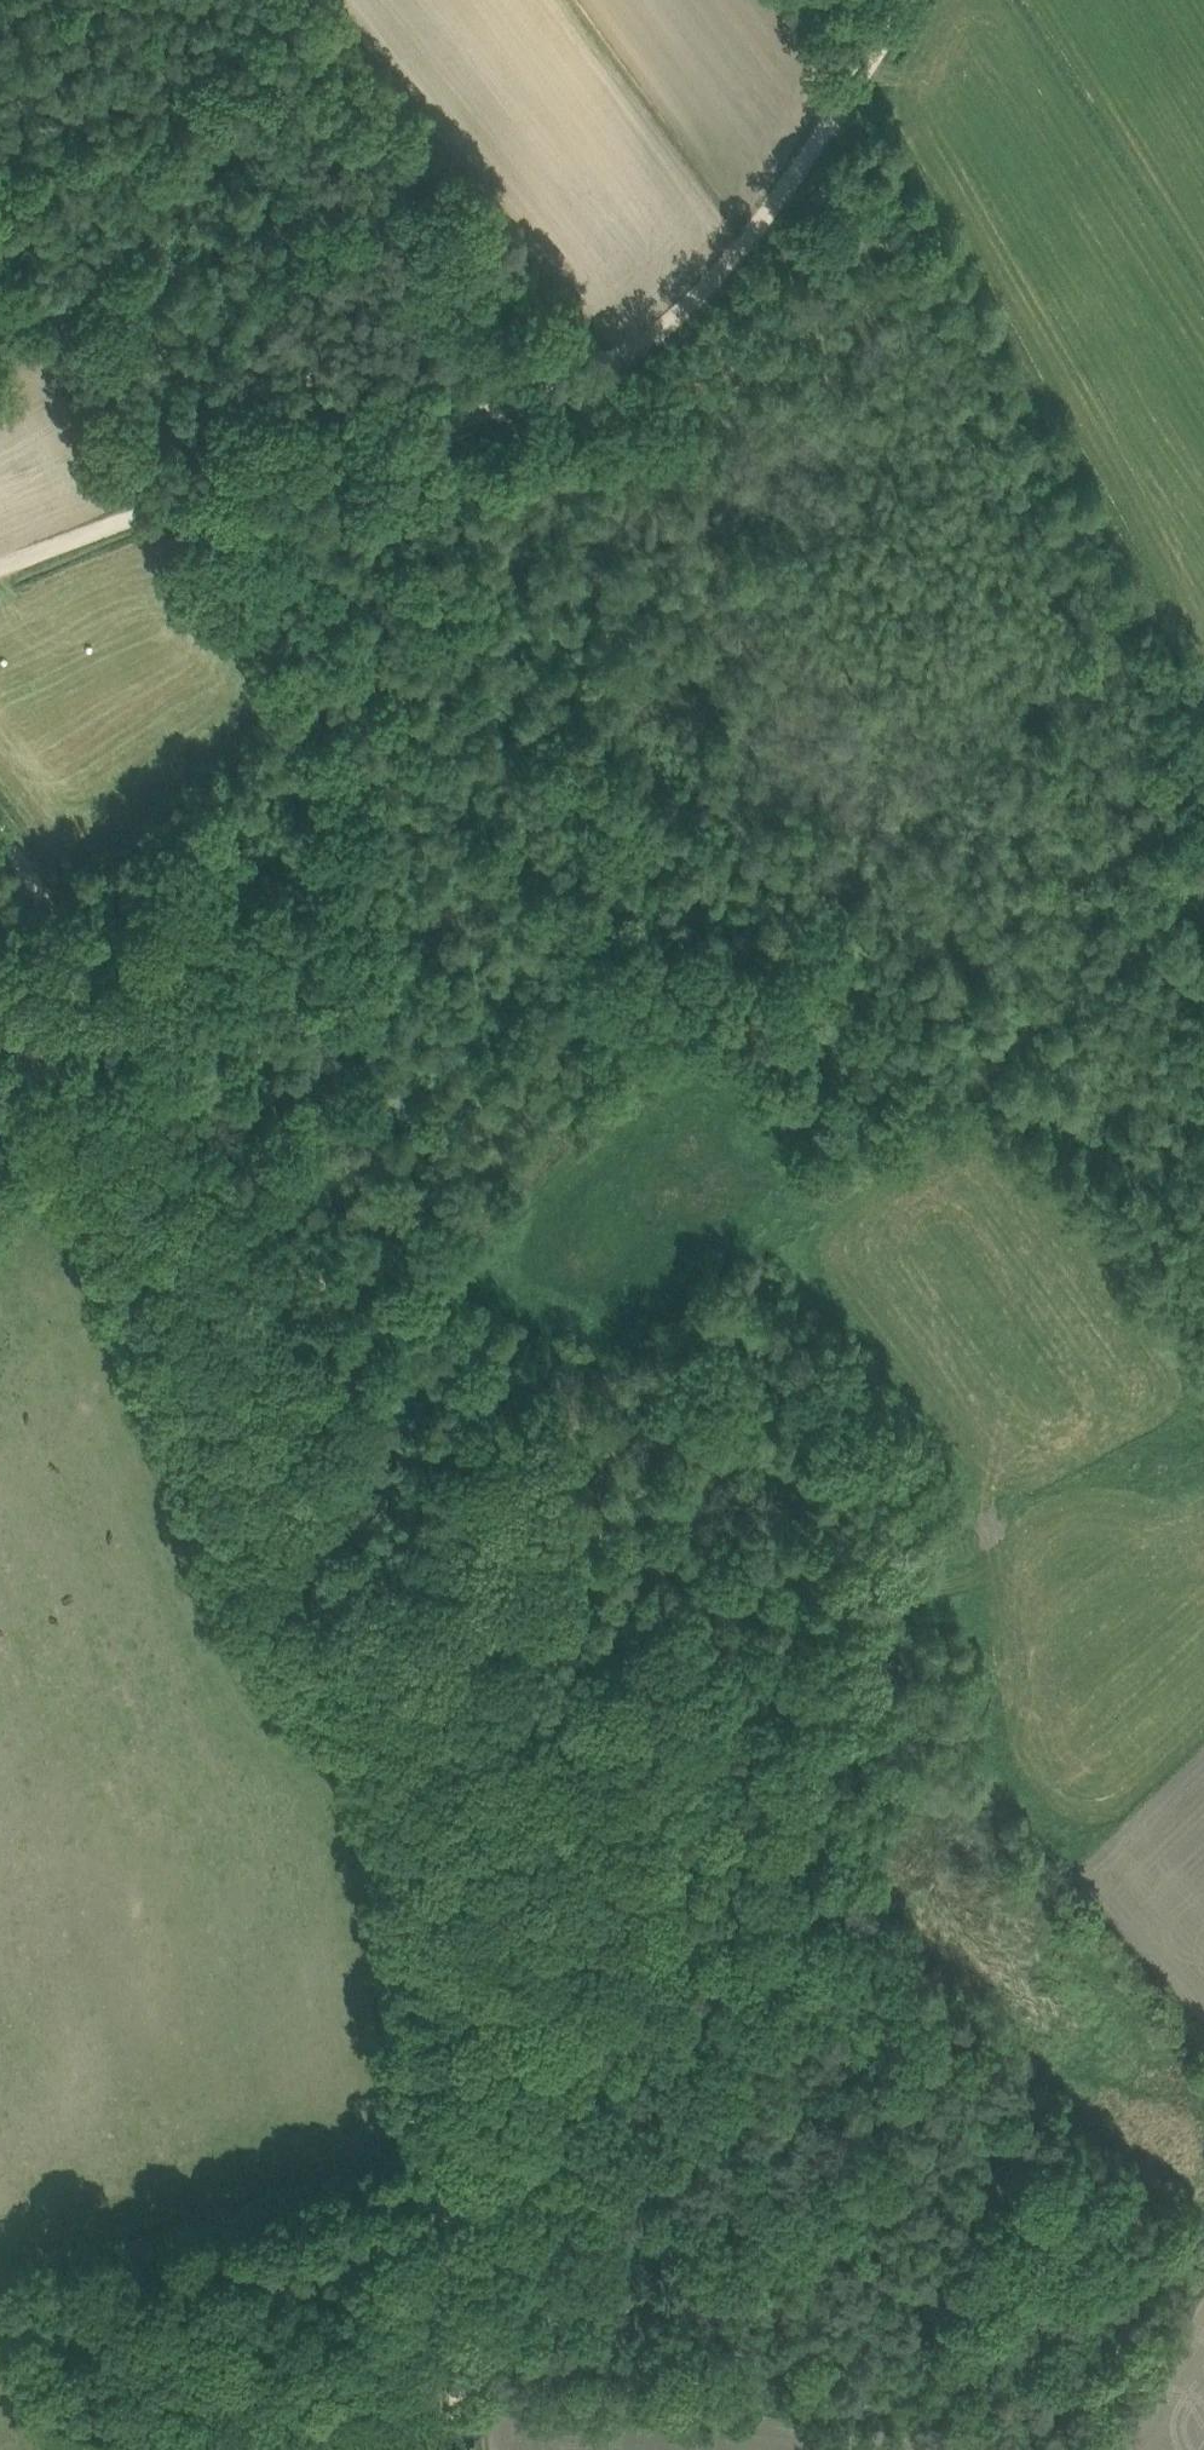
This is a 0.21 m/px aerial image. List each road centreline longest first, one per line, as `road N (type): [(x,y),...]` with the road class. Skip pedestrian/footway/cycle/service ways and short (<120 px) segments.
road 1 (track): [(0,838),(77,956),(83,1008),(64,1167),(232,1641),(288,1716),(352,1763),(375,1817),(401,2082),(434,2178),(454,2449)]
road 2 (track): [(909,0),(784,200),(679,322),(622,360),(339,467),(244,495),(174,502),(0,575)]
road 3 (track): [(425,2145),(834,1564)]

